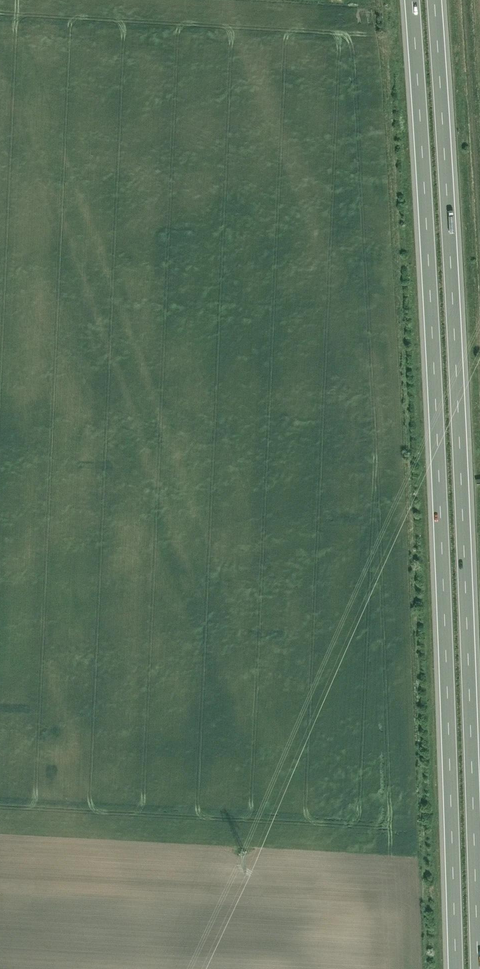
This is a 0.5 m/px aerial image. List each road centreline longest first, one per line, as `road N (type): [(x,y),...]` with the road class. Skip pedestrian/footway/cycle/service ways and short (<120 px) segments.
road 1 (motorway): [(478,968),(464,513),(435,0)]
road 2 (motorway): [(412,0),(456,968)]

